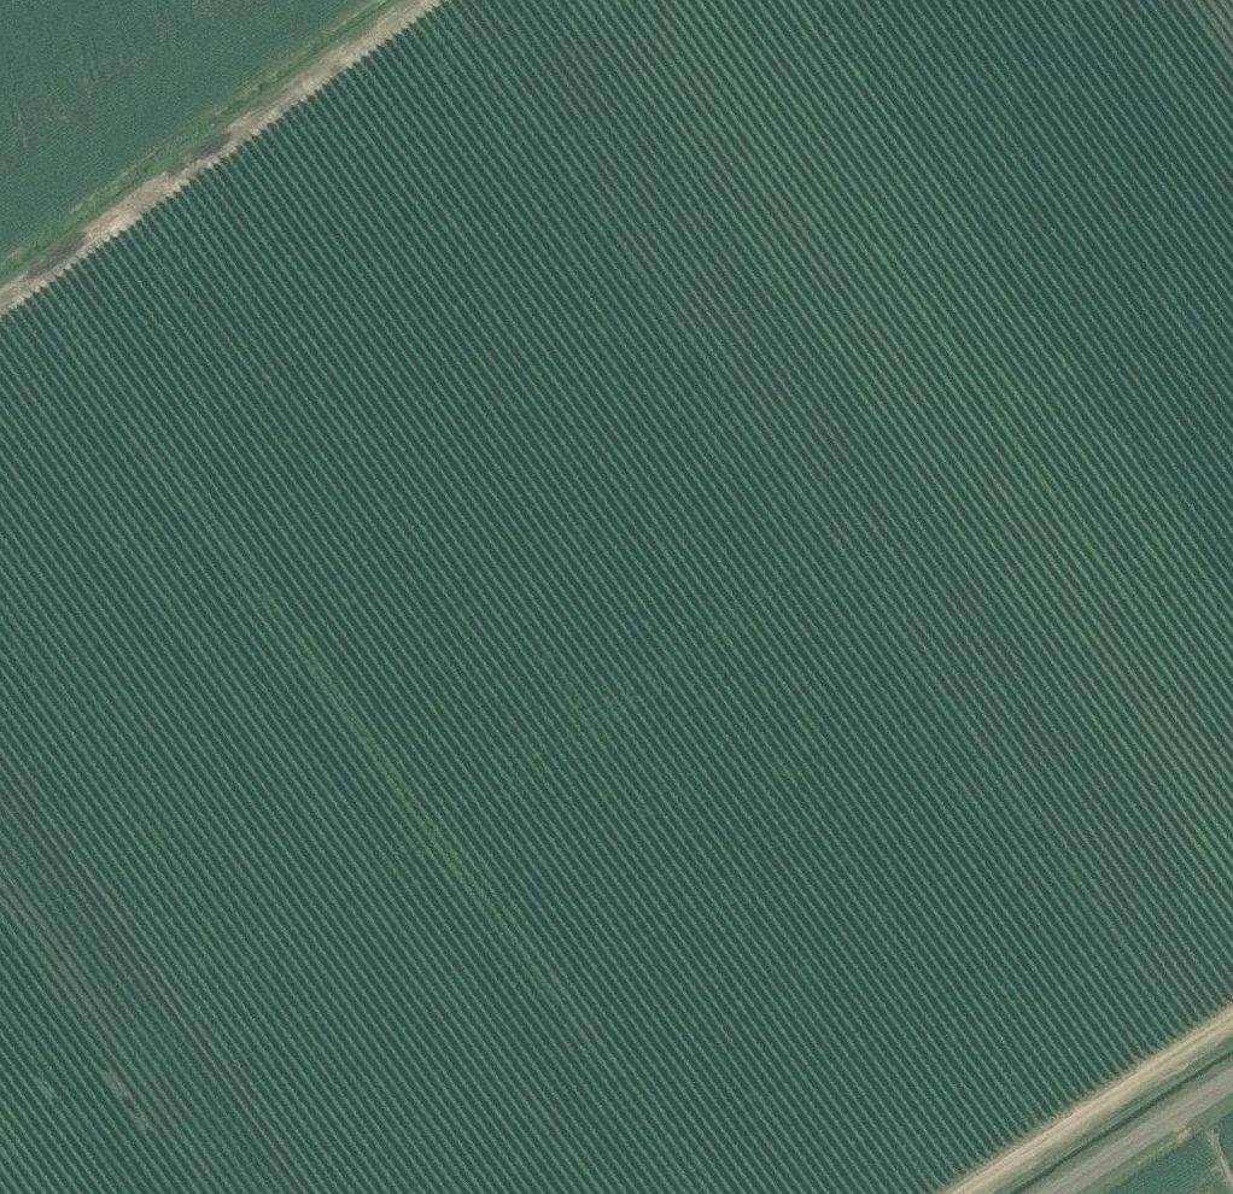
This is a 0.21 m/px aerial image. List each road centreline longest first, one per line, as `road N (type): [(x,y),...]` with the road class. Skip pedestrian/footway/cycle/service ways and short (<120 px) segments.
road 1 (track): [(1232,1078),(1055,1193)]

